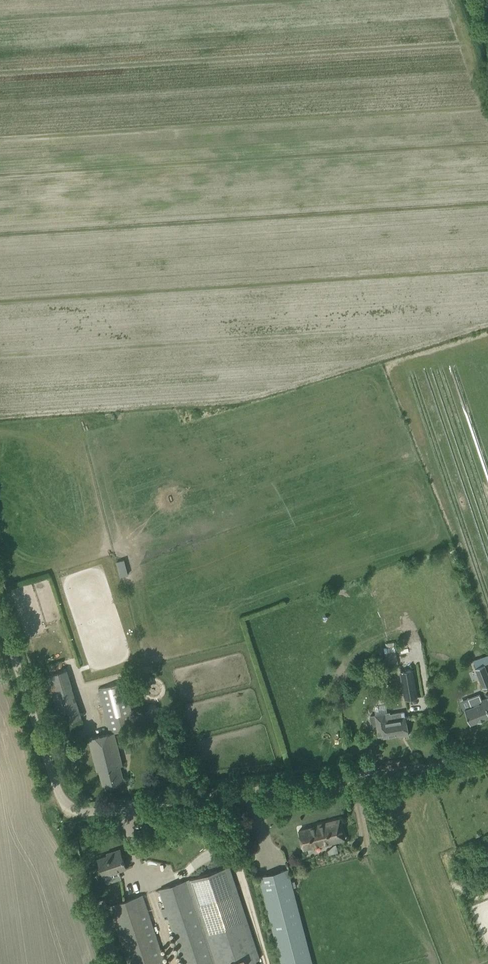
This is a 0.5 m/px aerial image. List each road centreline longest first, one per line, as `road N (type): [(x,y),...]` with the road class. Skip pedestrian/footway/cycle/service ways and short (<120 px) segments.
road 1 (unclassified): [(0,616),(70,808),(487,758)]

